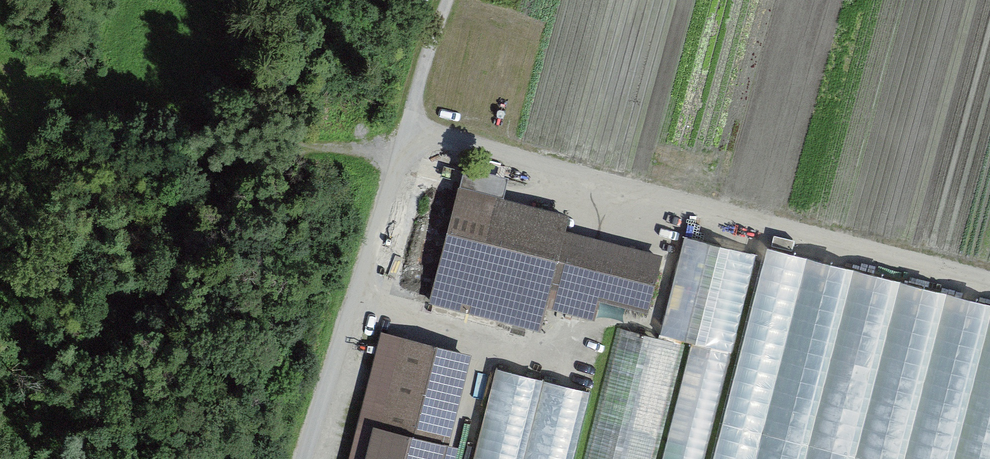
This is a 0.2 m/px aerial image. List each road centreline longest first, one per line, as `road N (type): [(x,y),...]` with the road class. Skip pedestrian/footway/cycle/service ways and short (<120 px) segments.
road 1 (track): [(307,458),(408,128)]
road 2 (track): [(400,160),(237,131)]
road 3 (track): [(408,128),(452,0)]

